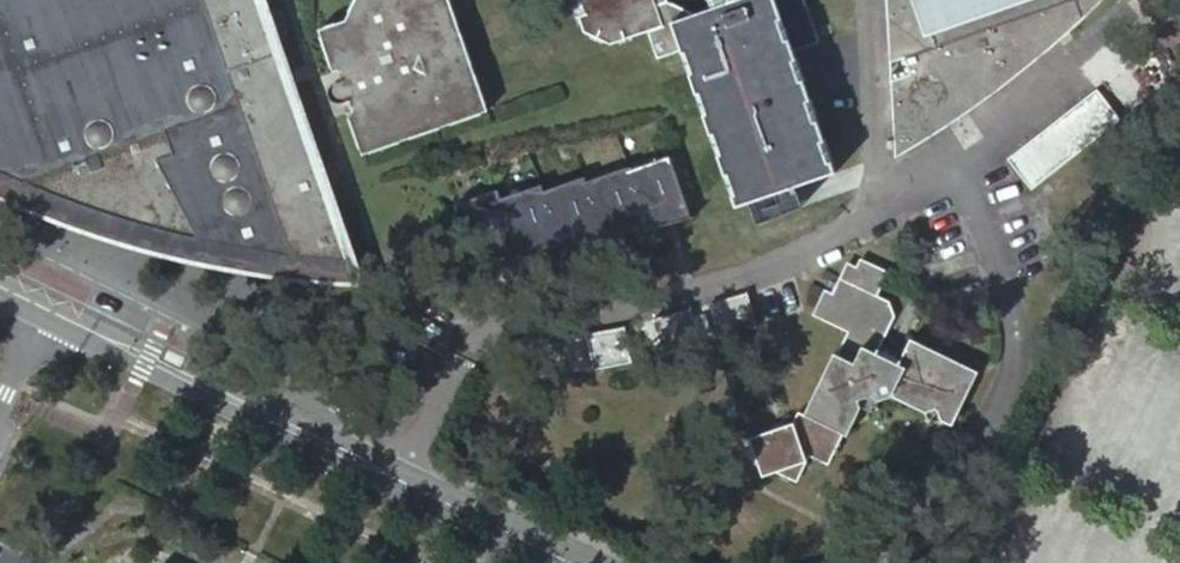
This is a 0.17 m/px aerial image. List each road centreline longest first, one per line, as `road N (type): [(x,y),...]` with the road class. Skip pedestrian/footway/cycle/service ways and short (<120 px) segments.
road 1 (tertiary): [(577,562),(44,303)]

